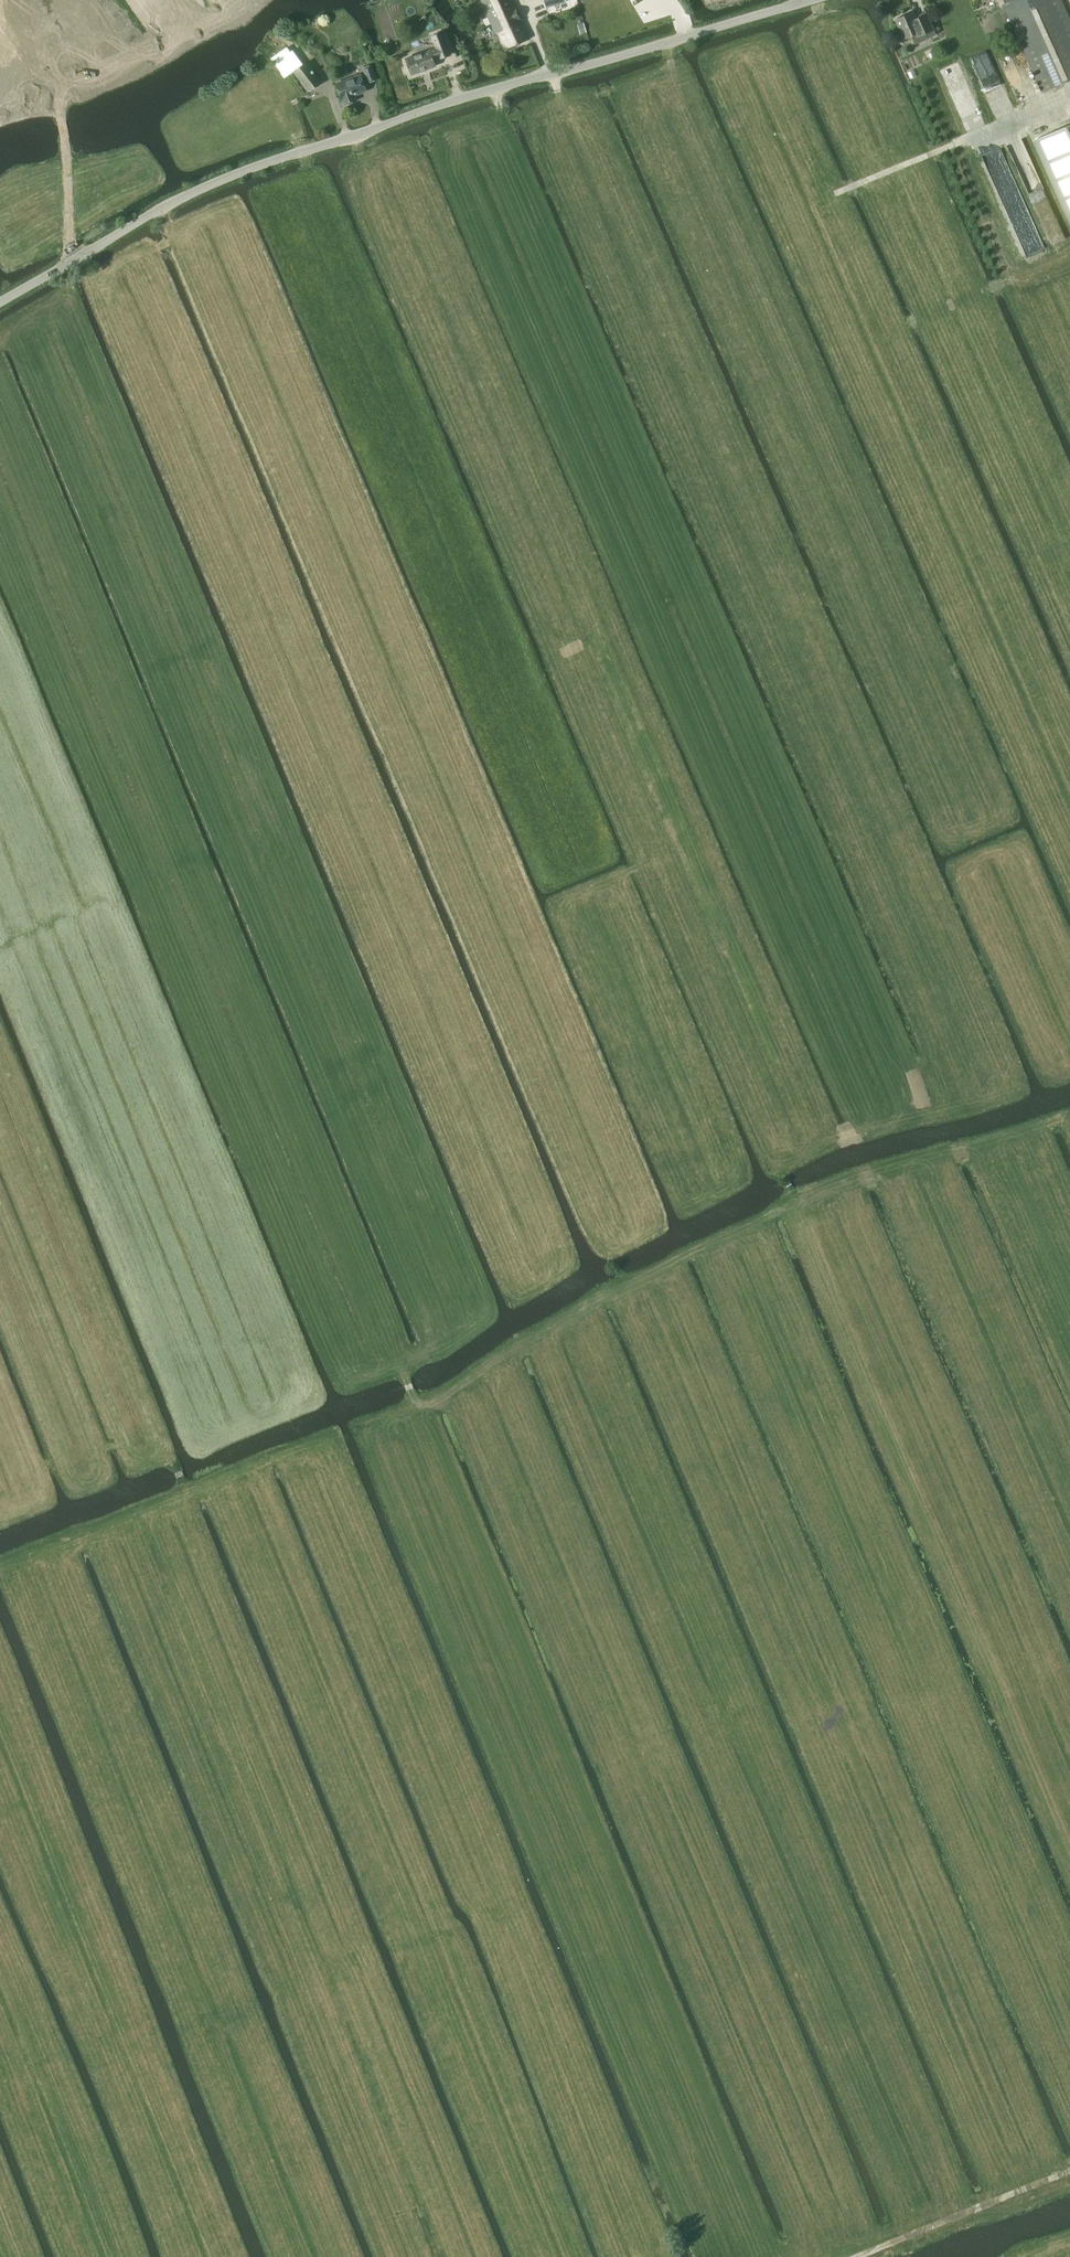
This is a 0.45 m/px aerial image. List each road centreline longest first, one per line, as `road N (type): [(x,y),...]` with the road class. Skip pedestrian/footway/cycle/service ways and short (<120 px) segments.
road 1 (tertiary): [(0,302),(241,172),(492,89),(812,0)]
road 2 (track): [(861,2256),(1069,2171)]

